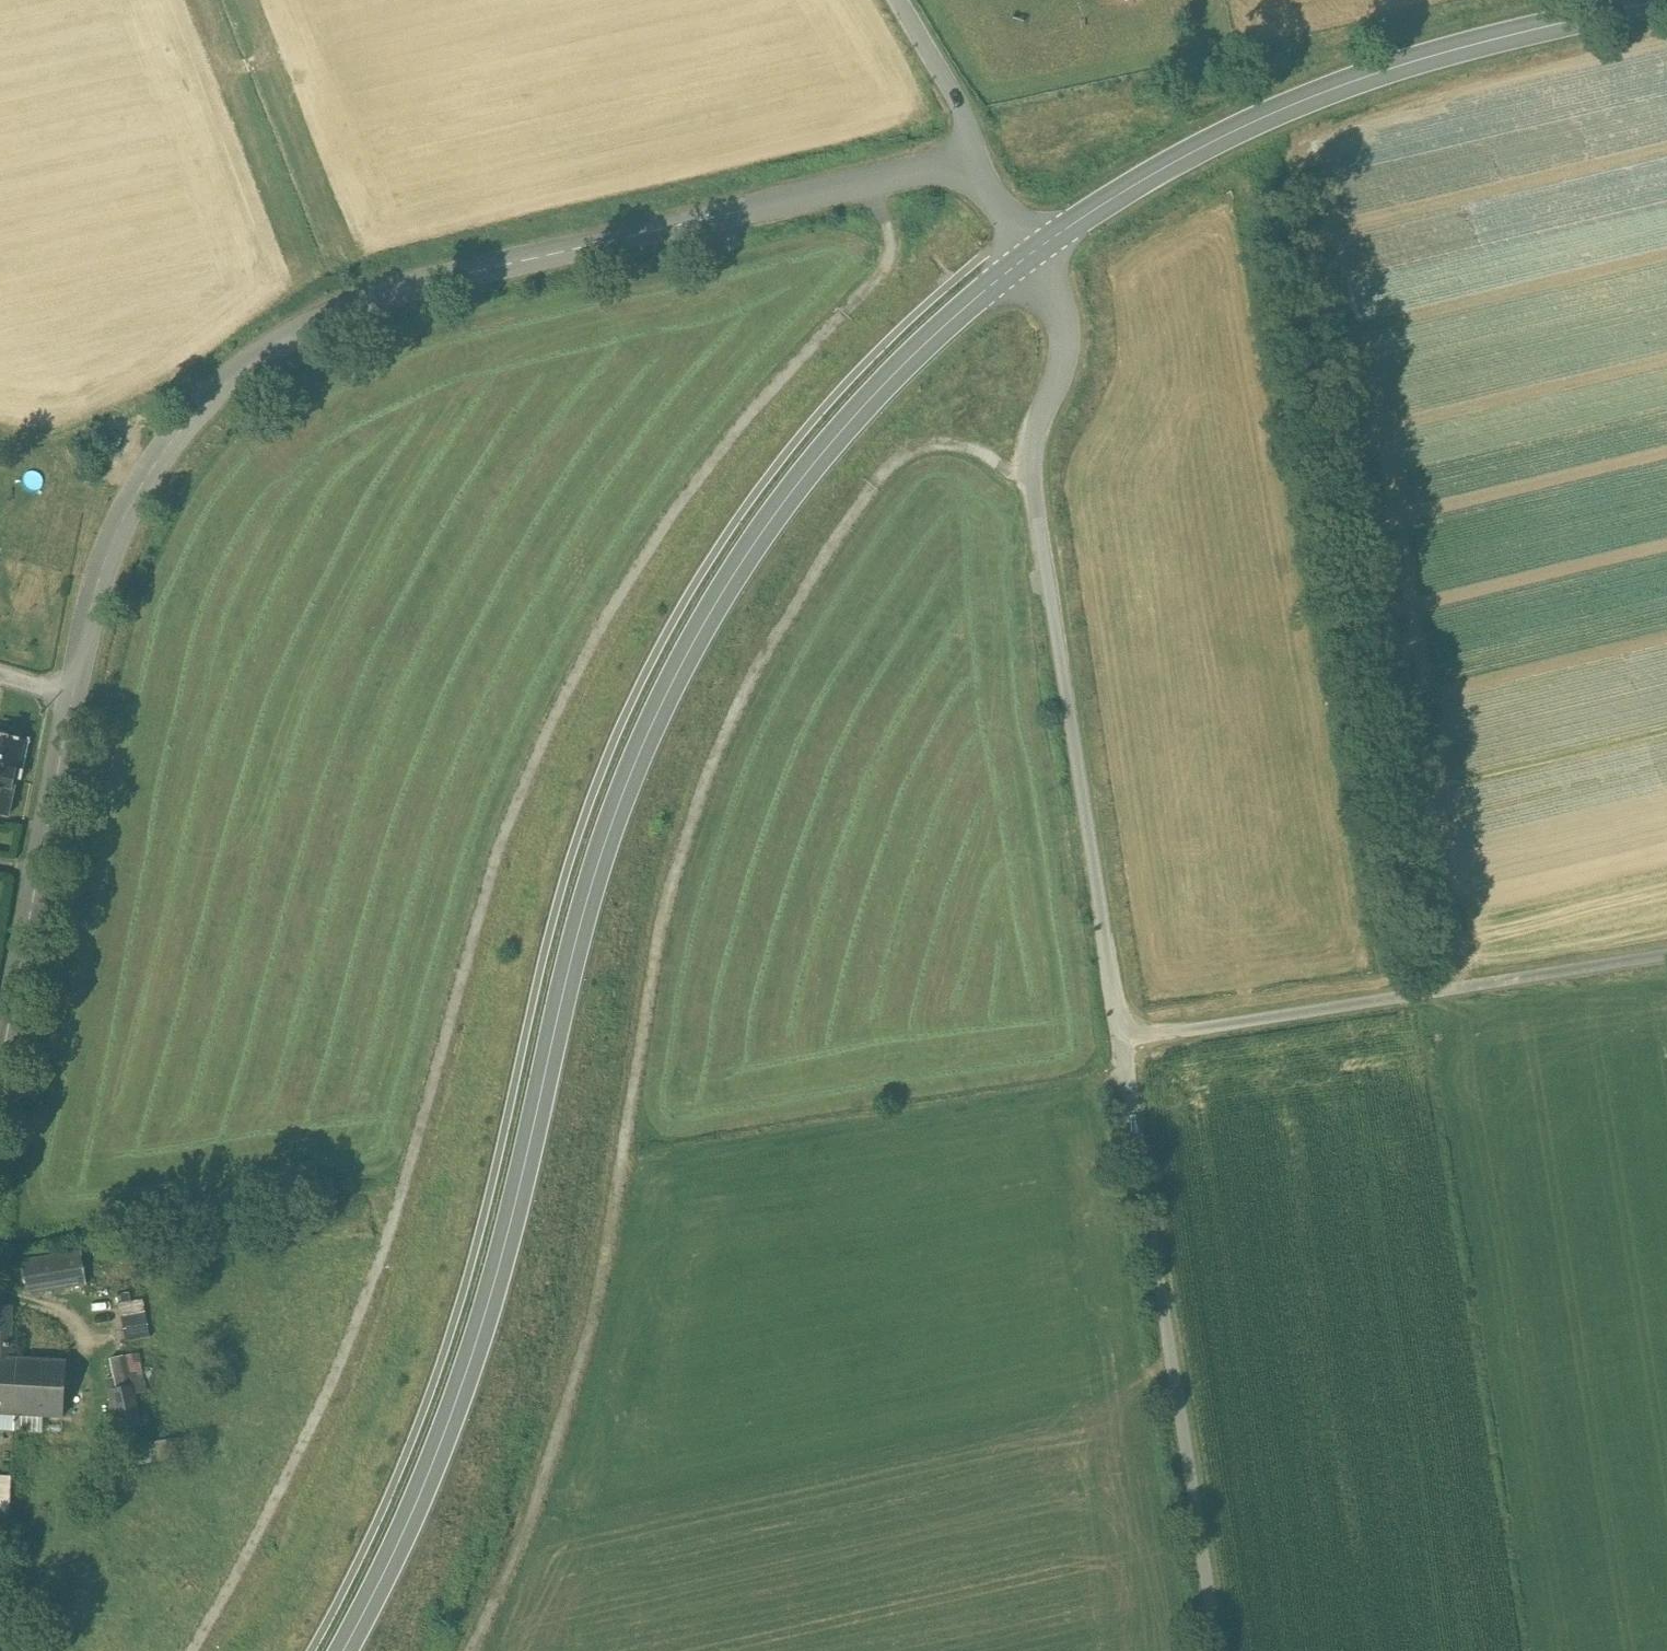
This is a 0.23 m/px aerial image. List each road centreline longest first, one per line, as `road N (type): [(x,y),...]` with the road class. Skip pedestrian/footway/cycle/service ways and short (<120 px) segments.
road 1 (secondary): [(326,1650),(423,1460),(472,1333),(515,1185),(547,1027),(639,740),(697,625),(820,445),(1029,247)]
road 2 (unclassified): [(966,162),(421,286),(341,309),(268,351),(204,404),(116,536),(74,693)]
road 3 (unclassified): [(1029,247),(1068,332),(1033,471),(1123,1037)]
road 4 (secondary): [(1029,247),(1305,98),(1469,48),(1622,14)]
road 5 (unclassified): [(1123,1037),(1211,1650)]
road 6 (unclassified): [(1666,953),(1123,1037)]
road 7 (unclassified): [(74,693),(0,1065)]
road 8 (unclassified): [(966,162),(959,104),(898,0)]

